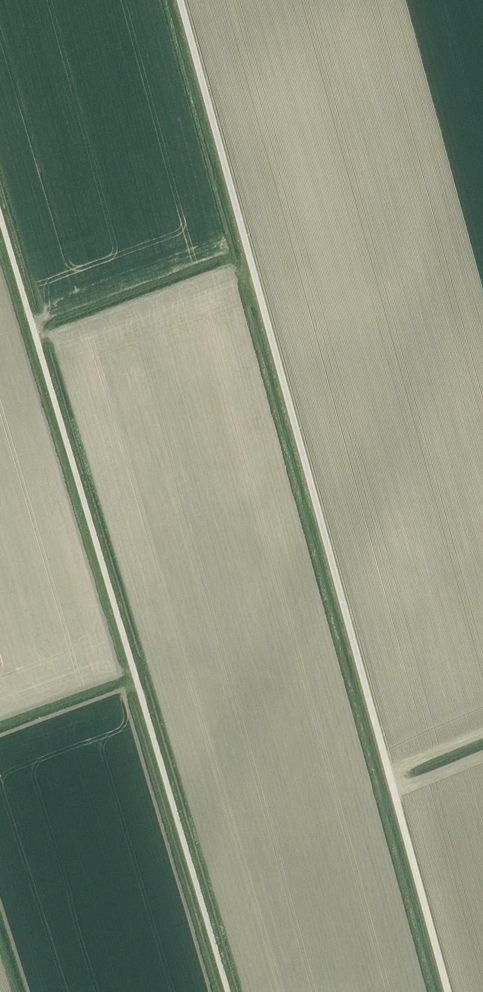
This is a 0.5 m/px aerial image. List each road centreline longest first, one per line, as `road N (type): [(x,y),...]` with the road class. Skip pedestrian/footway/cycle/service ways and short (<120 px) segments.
road 1 (track): [(179,0),(446,991)]
road 2 (track): [(0,218),(229,991)]

